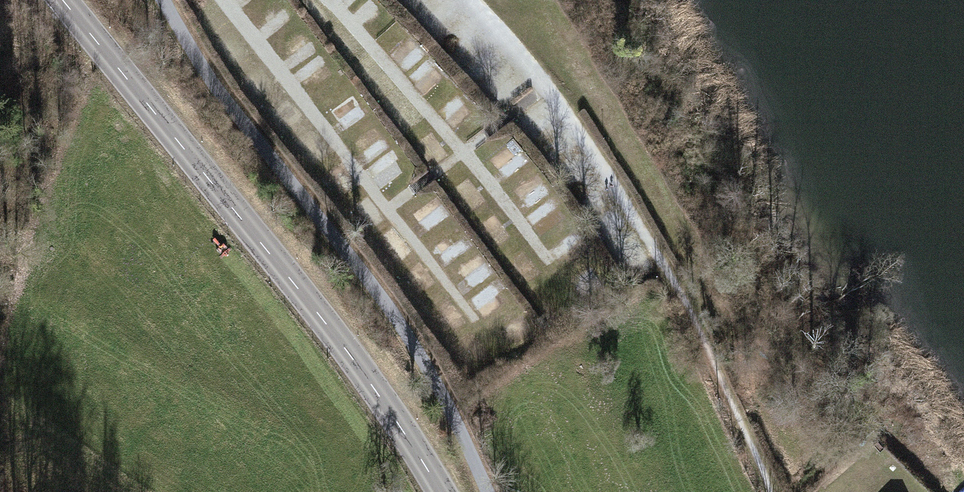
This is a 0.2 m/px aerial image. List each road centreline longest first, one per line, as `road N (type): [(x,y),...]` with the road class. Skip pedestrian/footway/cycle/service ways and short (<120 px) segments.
road 1 (tertiary): [(440,491),(360,368),(64,0)]
road 2 (track): [(466,0),(540,80),(662,264),(775,491)]

